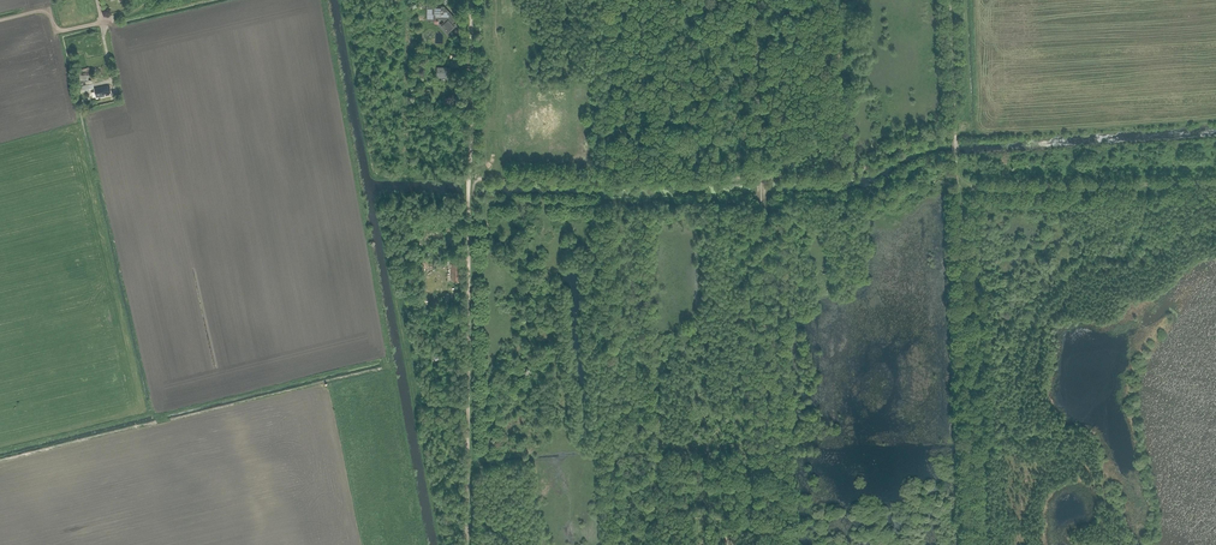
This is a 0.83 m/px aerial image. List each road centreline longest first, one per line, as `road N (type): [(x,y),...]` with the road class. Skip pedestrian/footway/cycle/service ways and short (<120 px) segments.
road 1 (track): [(465,544),(472,0)]
road 2 (track): [(761,201),(755,0)]

